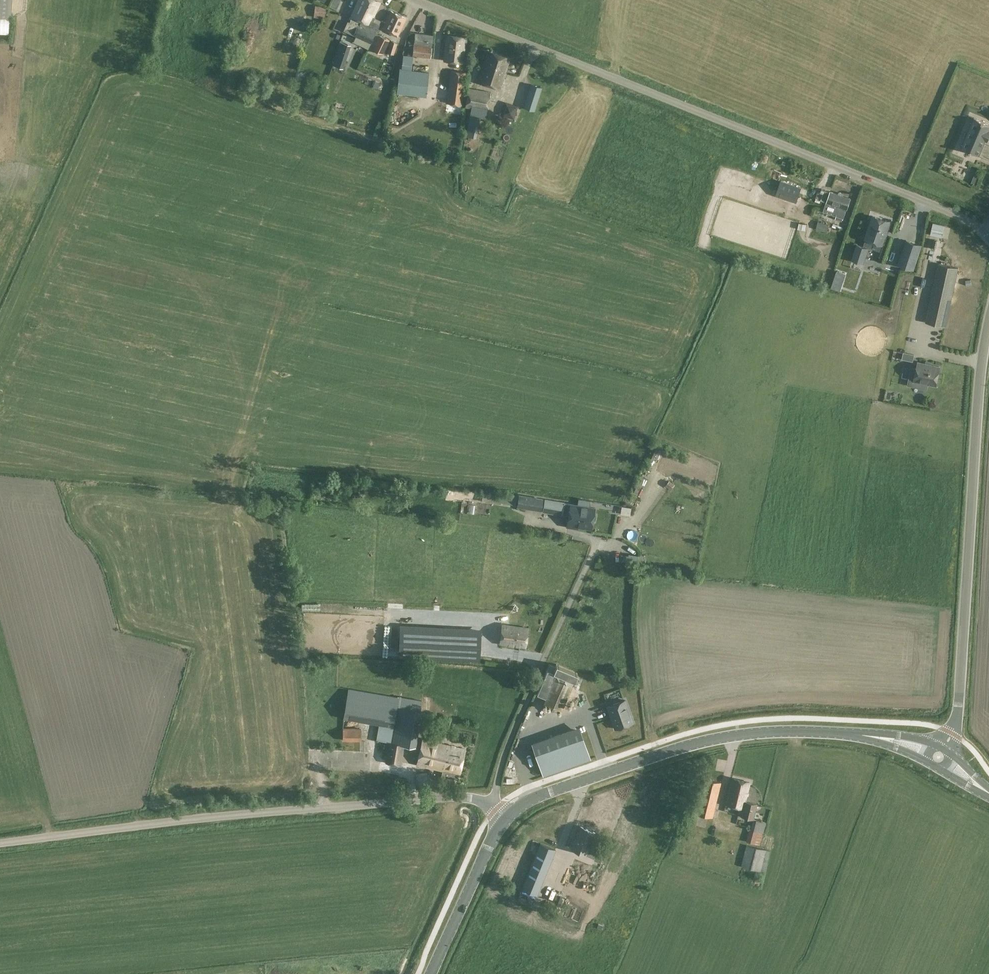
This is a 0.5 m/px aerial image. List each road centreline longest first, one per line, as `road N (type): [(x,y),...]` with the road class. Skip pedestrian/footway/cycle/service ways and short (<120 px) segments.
road 1 (unclassified): [(988,236),(962,217),(417,0)]
road 2 (unclassified): [(0,843),(461,797),(506,815)]
road 3 (tertiary): [(506,815),(538,796),(737,734),(853,732),(899,738),(940,757)]
road 4 (unclassified): [(940,757),(957,719),(988,316)]
road 5 (tertiary): [(430,973),(506,815)]

